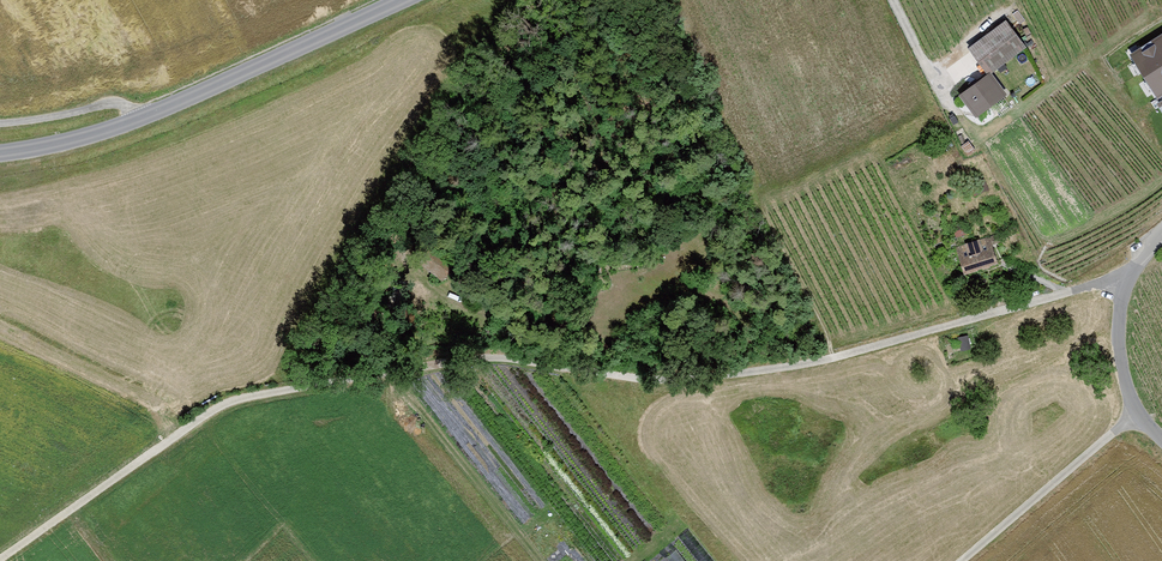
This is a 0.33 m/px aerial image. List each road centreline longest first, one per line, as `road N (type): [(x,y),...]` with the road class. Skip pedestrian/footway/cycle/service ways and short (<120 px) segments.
road 1 (track): [(0,559),(207,414),(240,399),(472,358),(652,380),(745,373),(821,361),(1101,283),(1125,286)]
road 2 (tertiary): [(402,0),(139,118),(0,153)]
road 3 (track): [(1138,413),(962,560)]
road 4 (unclassified): [(1161,234),(1125,286),(1118,329),(1131,400),(1161,439)]

